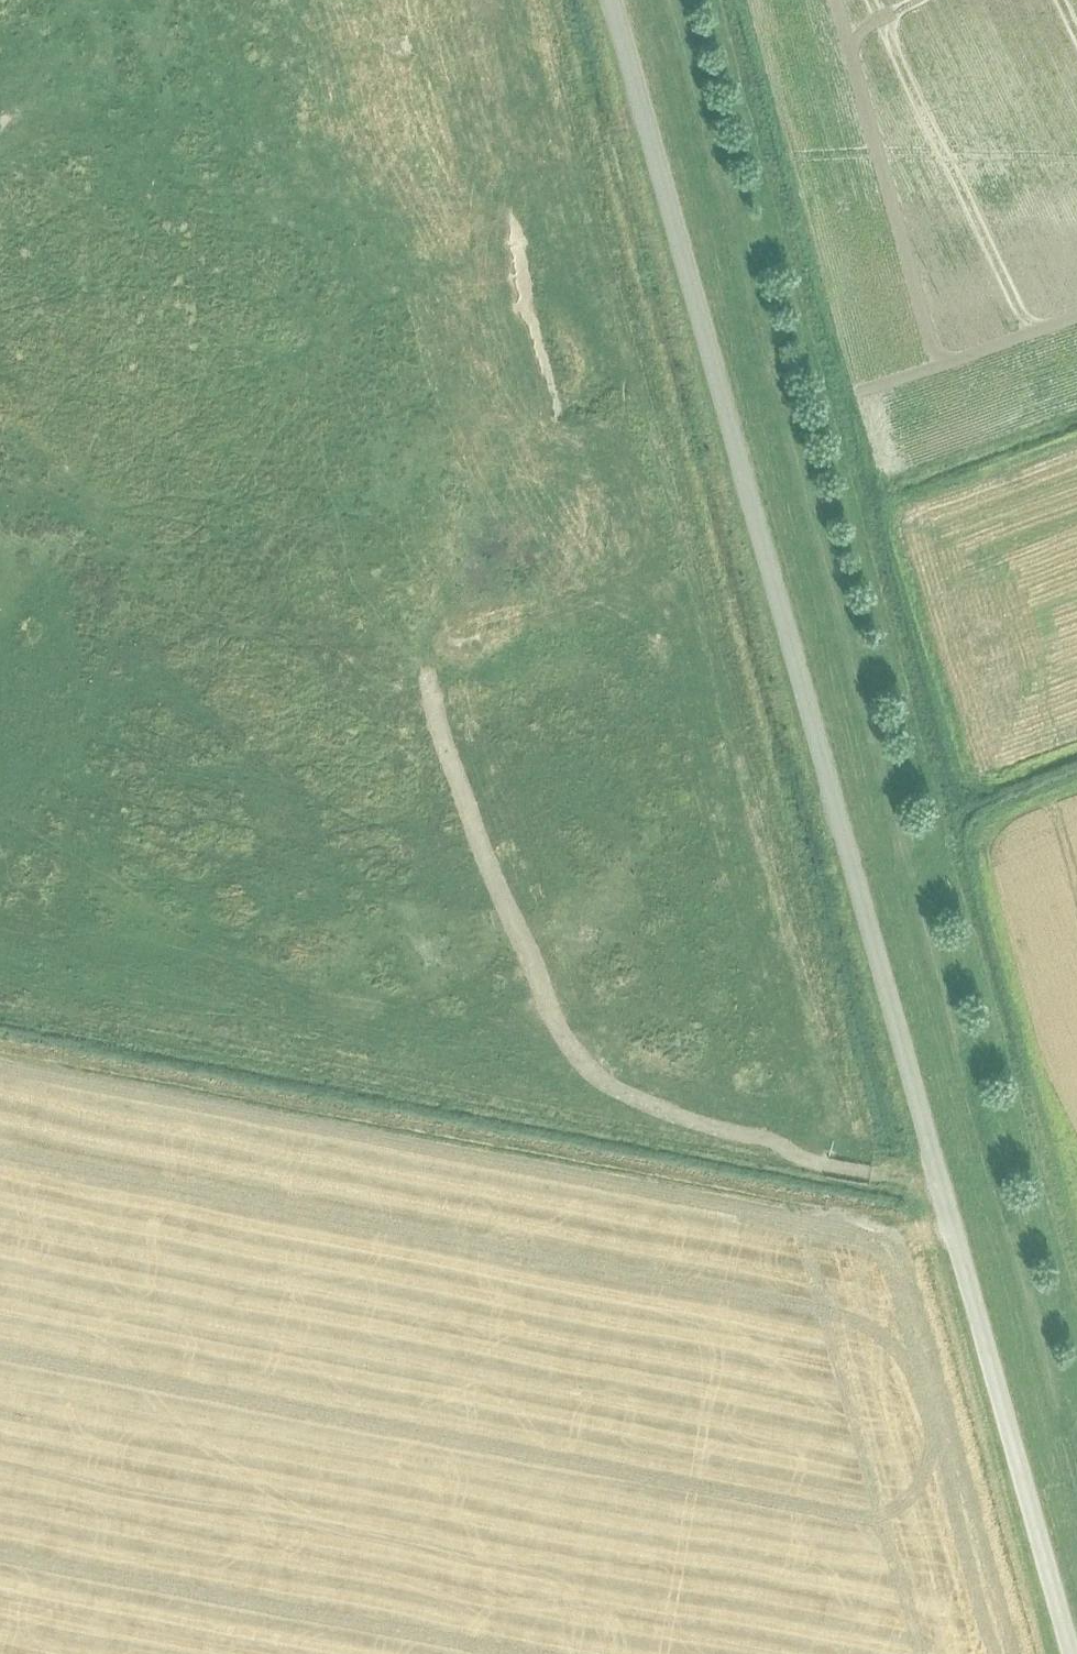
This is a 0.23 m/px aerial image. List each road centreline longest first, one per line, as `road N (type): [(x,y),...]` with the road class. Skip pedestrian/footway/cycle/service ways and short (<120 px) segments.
road 1 (tertiary): [(610,0),(1068,1653)]

